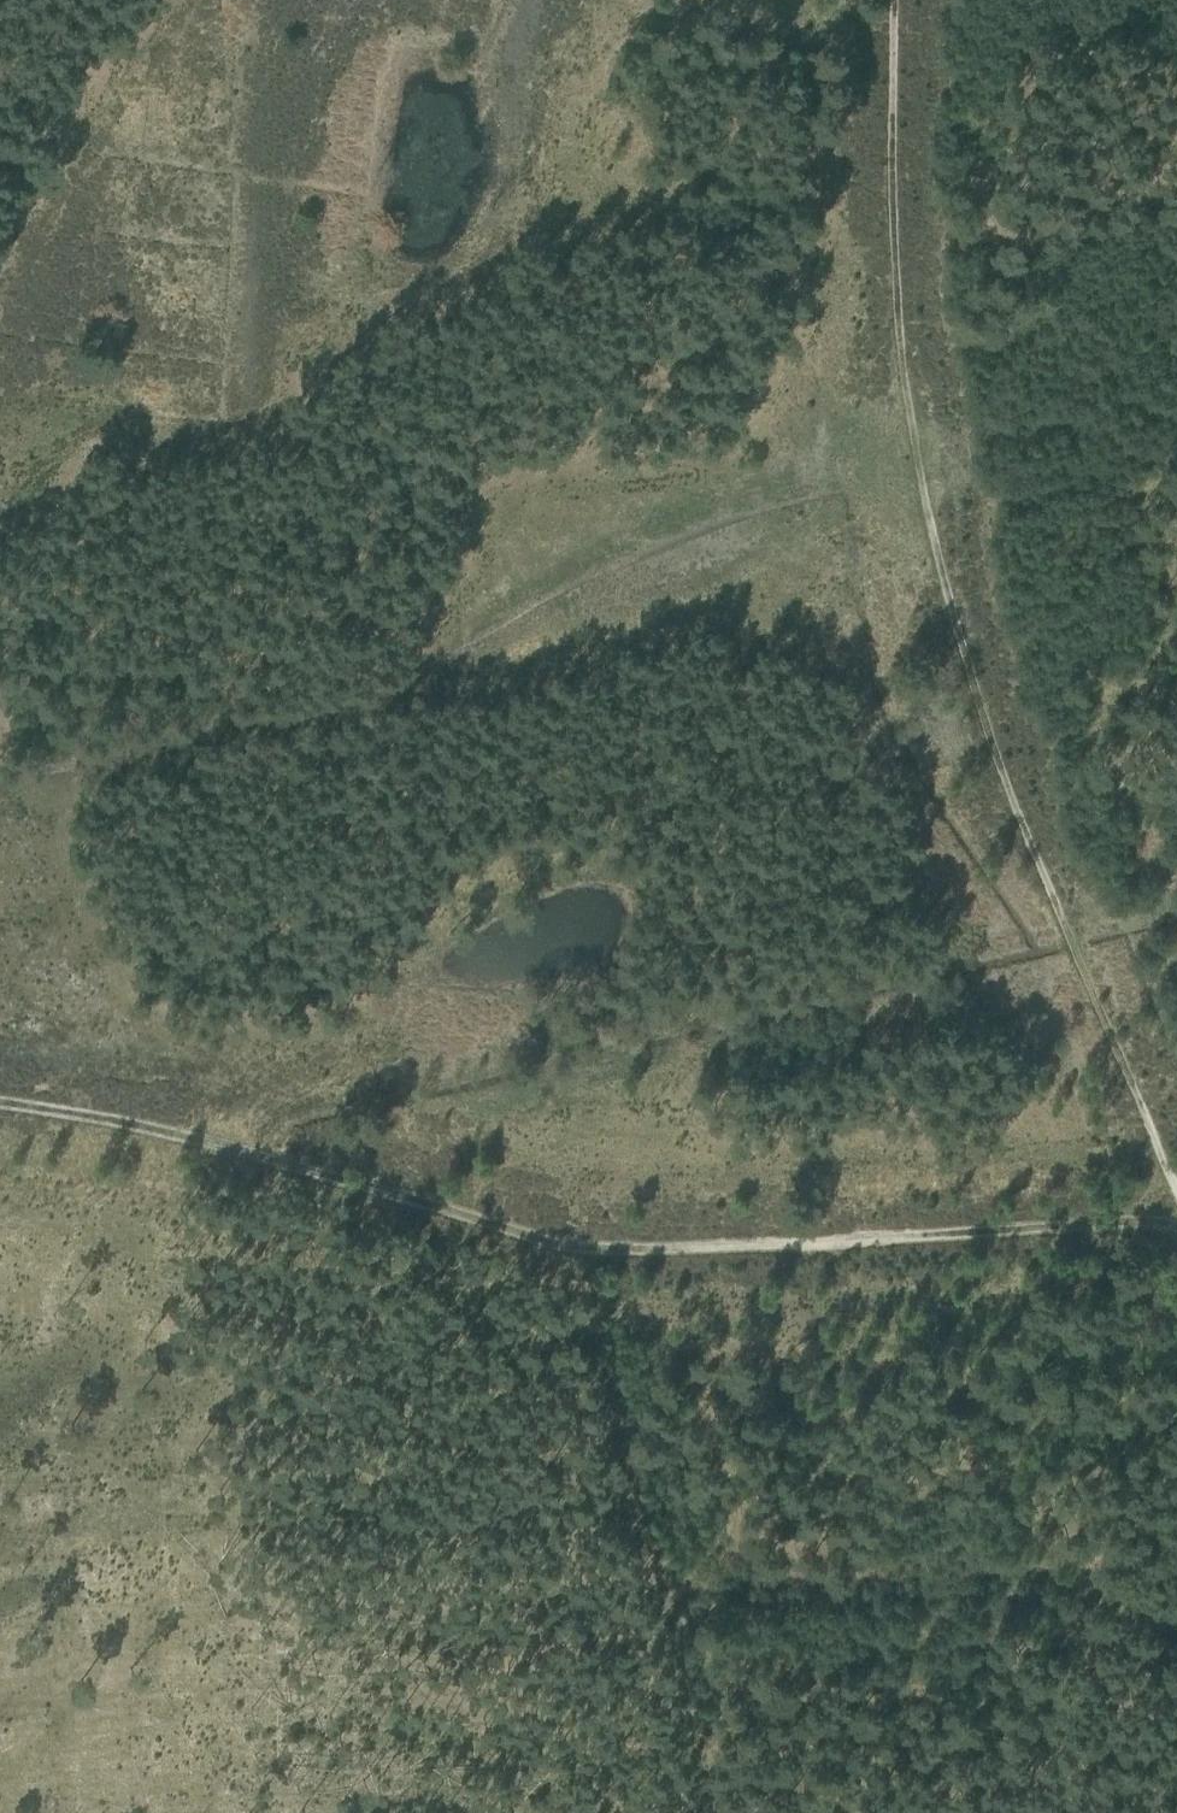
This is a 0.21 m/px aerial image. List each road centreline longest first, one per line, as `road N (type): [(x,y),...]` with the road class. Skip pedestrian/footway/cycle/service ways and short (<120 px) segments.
road 1 (track): [(1176,1178),(1082,968),(976,697),(916,464),(893,175),(898,0)]
road 2 (track): [(0,1101),(216,1143),(583,1247),(787,1245),(1176,1224)]

